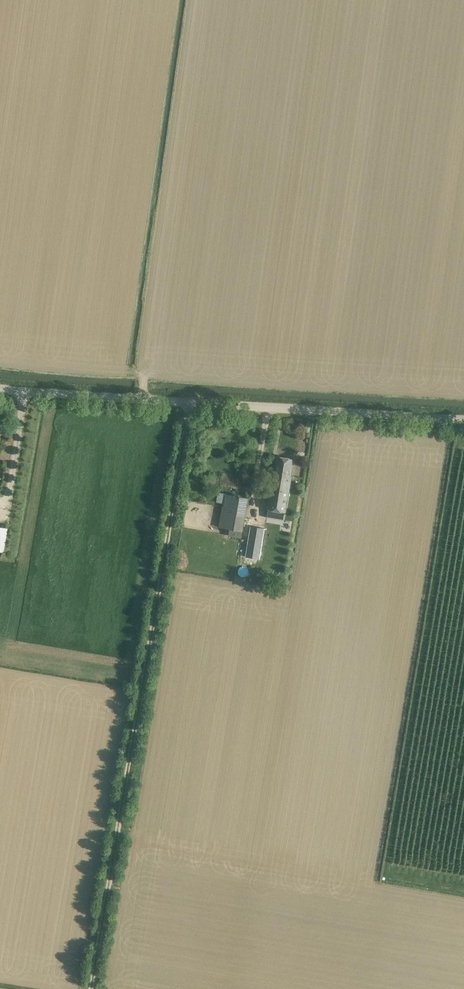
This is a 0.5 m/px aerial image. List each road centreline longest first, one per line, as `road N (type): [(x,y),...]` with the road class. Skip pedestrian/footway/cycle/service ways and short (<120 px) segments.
road 1 (tertiary): [(463,418),(0,388)]

